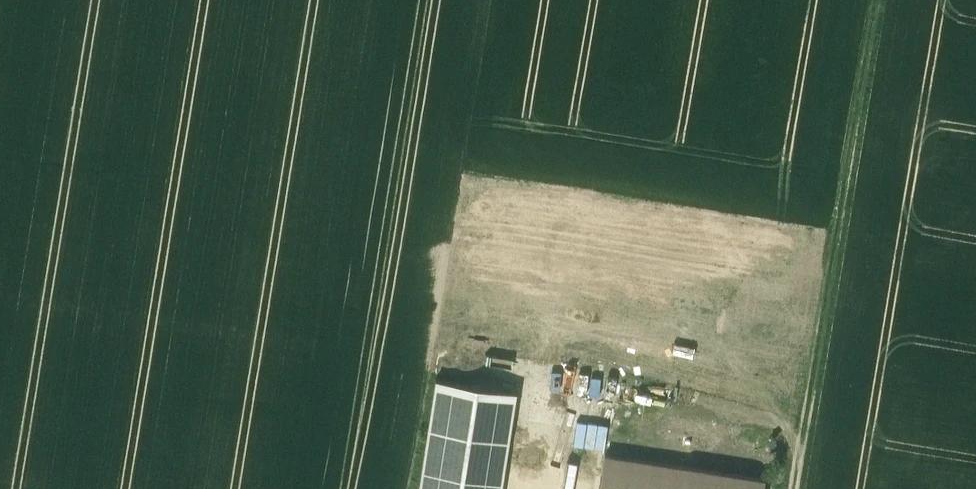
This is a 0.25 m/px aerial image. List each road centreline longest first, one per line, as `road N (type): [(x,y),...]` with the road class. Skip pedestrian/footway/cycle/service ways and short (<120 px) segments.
road 1 (track): [(876,0),(797,488)]

